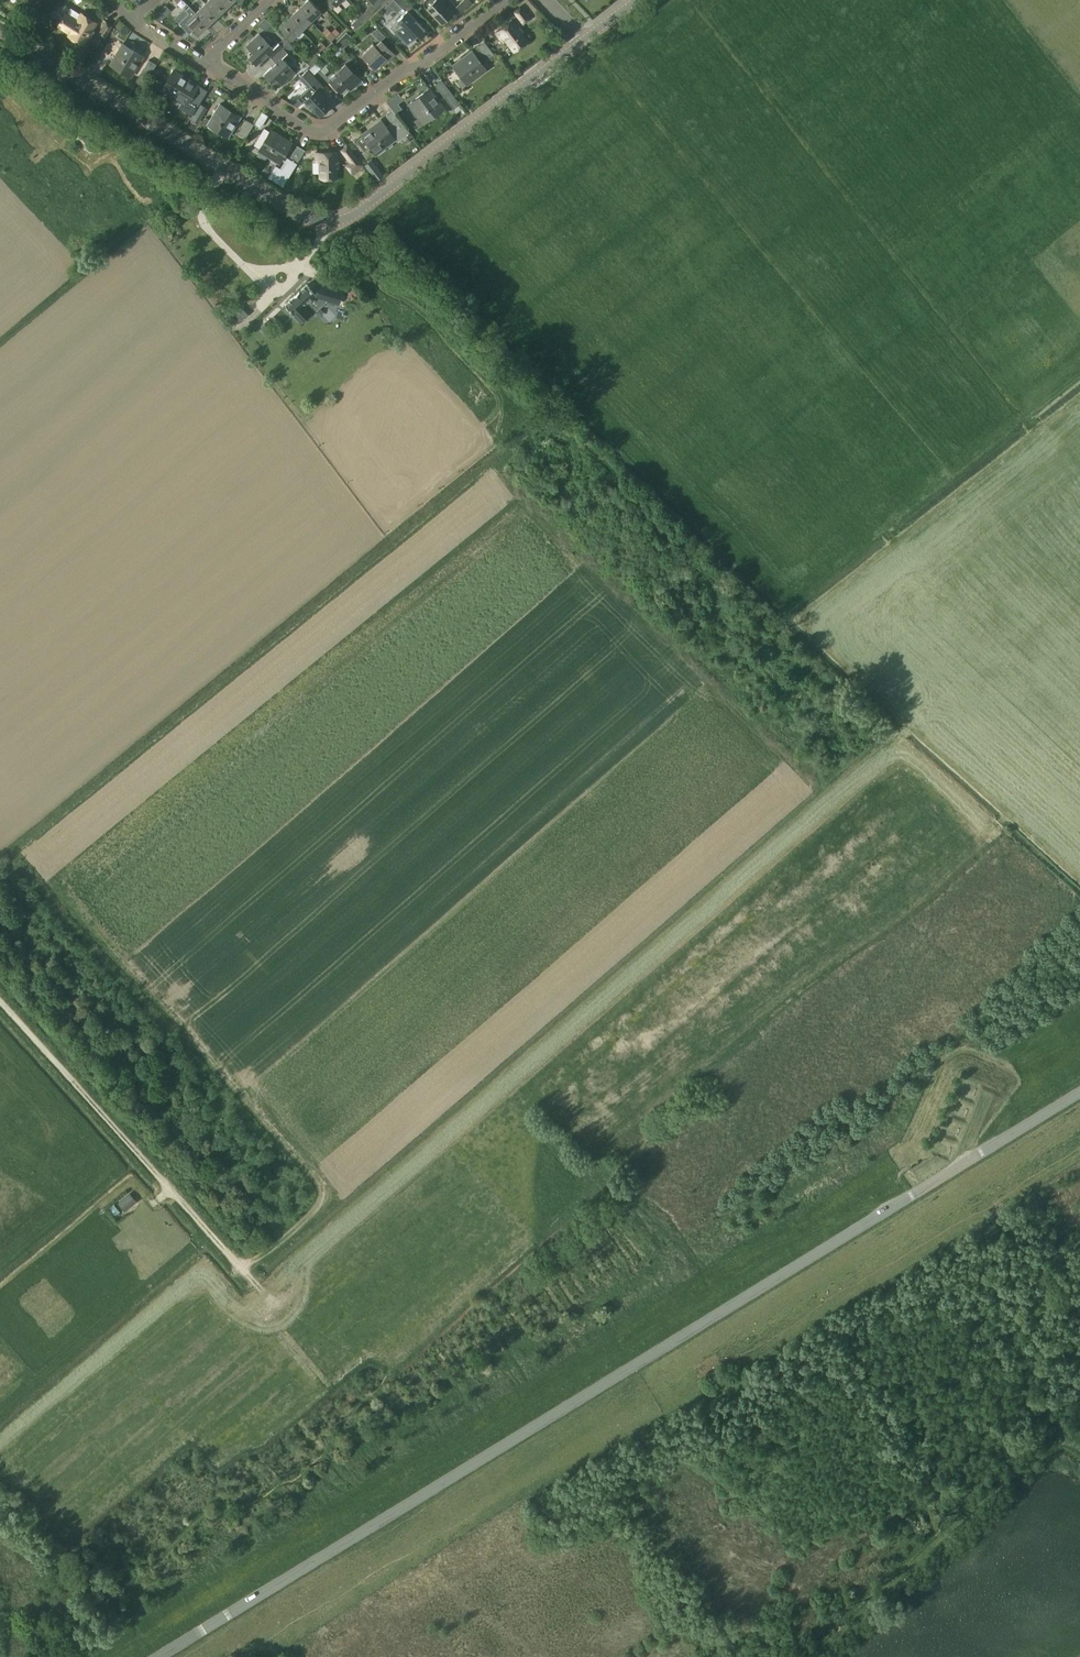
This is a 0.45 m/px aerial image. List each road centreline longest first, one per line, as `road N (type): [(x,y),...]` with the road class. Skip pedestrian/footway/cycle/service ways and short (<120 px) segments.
road 1 (tertiary): [(162,1656),(1079,1095)]
road 2 (track): [(522,1114),(912,725),(948,544),(1010,462),(1079,402)]
road 3 (tertiary): [(583,41),(354,215),(323,222),(296,213),(0,31)]
road 4 (residential): [(210,66),(320,132),(504,0)]
road 5 (track): [(519,420),(350,249),(343,220)]
road 6 (track): [(168,1189),(0,1002)]
road 7 (track): [(352,1178),(223,1283)]
road 8 (track): [(282,291),(256,278),(207,226),(205,201),(223,170)]
road 9 (track): [(266,1295),(168,1189)]

